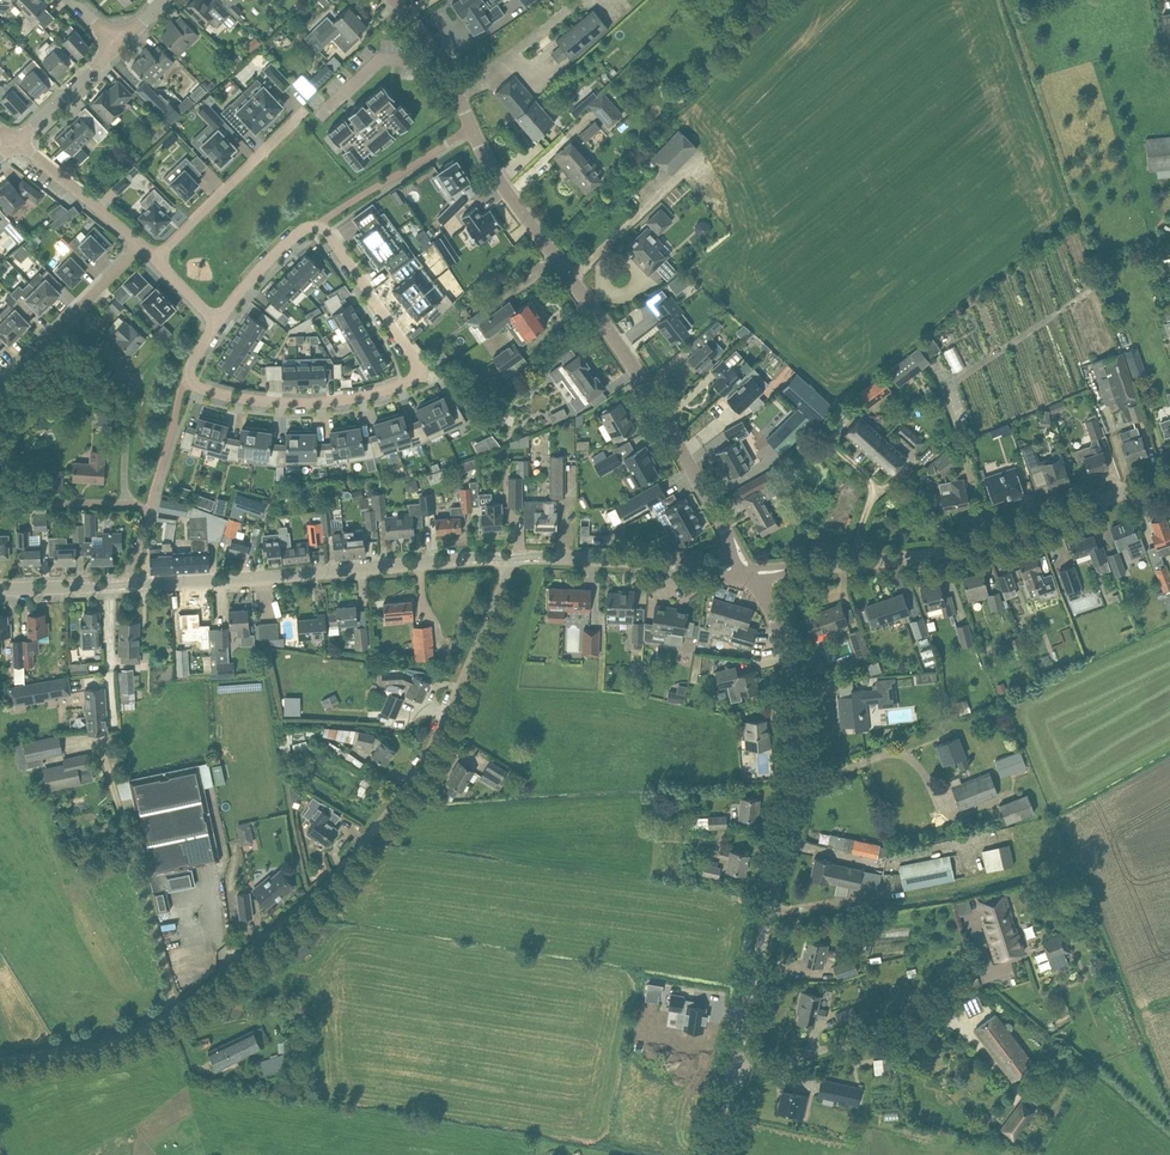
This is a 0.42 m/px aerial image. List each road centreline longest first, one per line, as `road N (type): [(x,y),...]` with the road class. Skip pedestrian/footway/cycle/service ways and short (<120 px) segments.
road 1 (residential): [(0,1057),(91,1041),(175,1009),(303,900),(387,807),(453,703),(510,557)]
road 2 (tertiary): [(729,569),(730,535),(634,367),(503,184),(425,32),(398,0)]
road 3 (residential): [(219,322),(183,374),(218,393),(327,404),(422,374),(323,223),(302,233),(240,297)]
road 4 (unclassified): [(730,1077),(798,775),(790,680),(776,628),(746,570)]
road 5 (tertiary): [(746,570),(945,554),(1169,469)]
road 6 (tertiary): [(129,585),(510,557)]
road 7 (track): [(175,1009),(103,752)]
road 8 (residential): [(730,1077),(842,1043),(979,983)]
road 9 (residential): [(129,585),(147,506),(0,501)]
road 10 (tertiary): [(510,557),(729,569)]
road 11 (residential): [(155,260),(308,111)]
road 12 (residential): [(0,384),(139,244)]
road 13 (residential): [(15,143),(139,244)]
road 14 (residential): [(15,143),(119,45)]
road 15 (tertiary): [(129,585),(0,590)]

